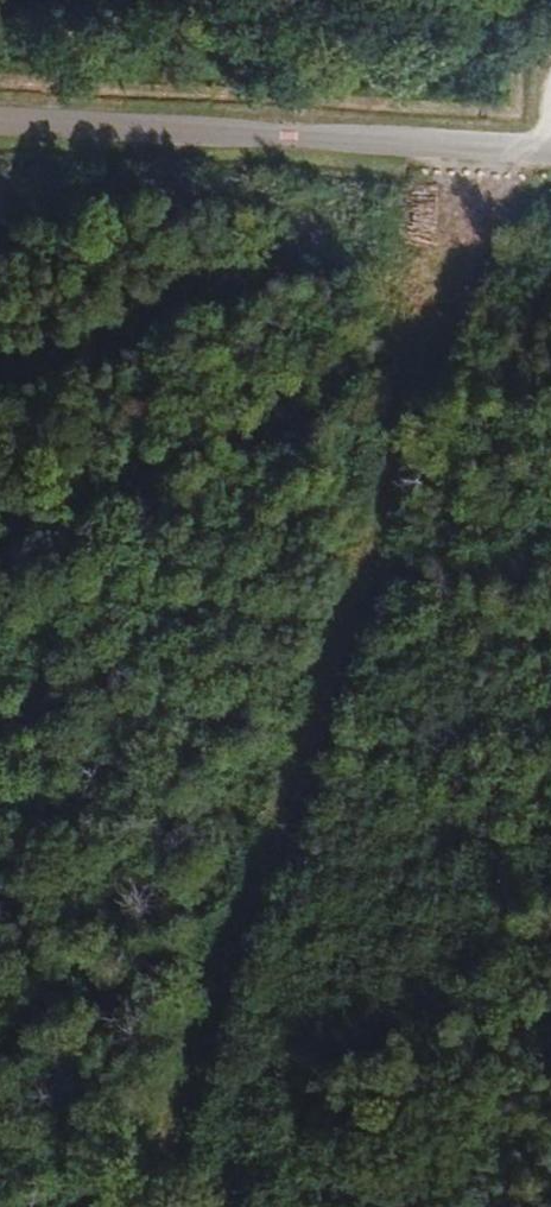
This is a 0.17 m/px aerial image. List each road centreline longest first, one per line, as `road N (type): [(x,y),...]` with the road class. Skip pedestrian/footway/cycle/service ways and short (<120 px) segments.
road 1 (unclassified): [(550,155),(0,124)]

